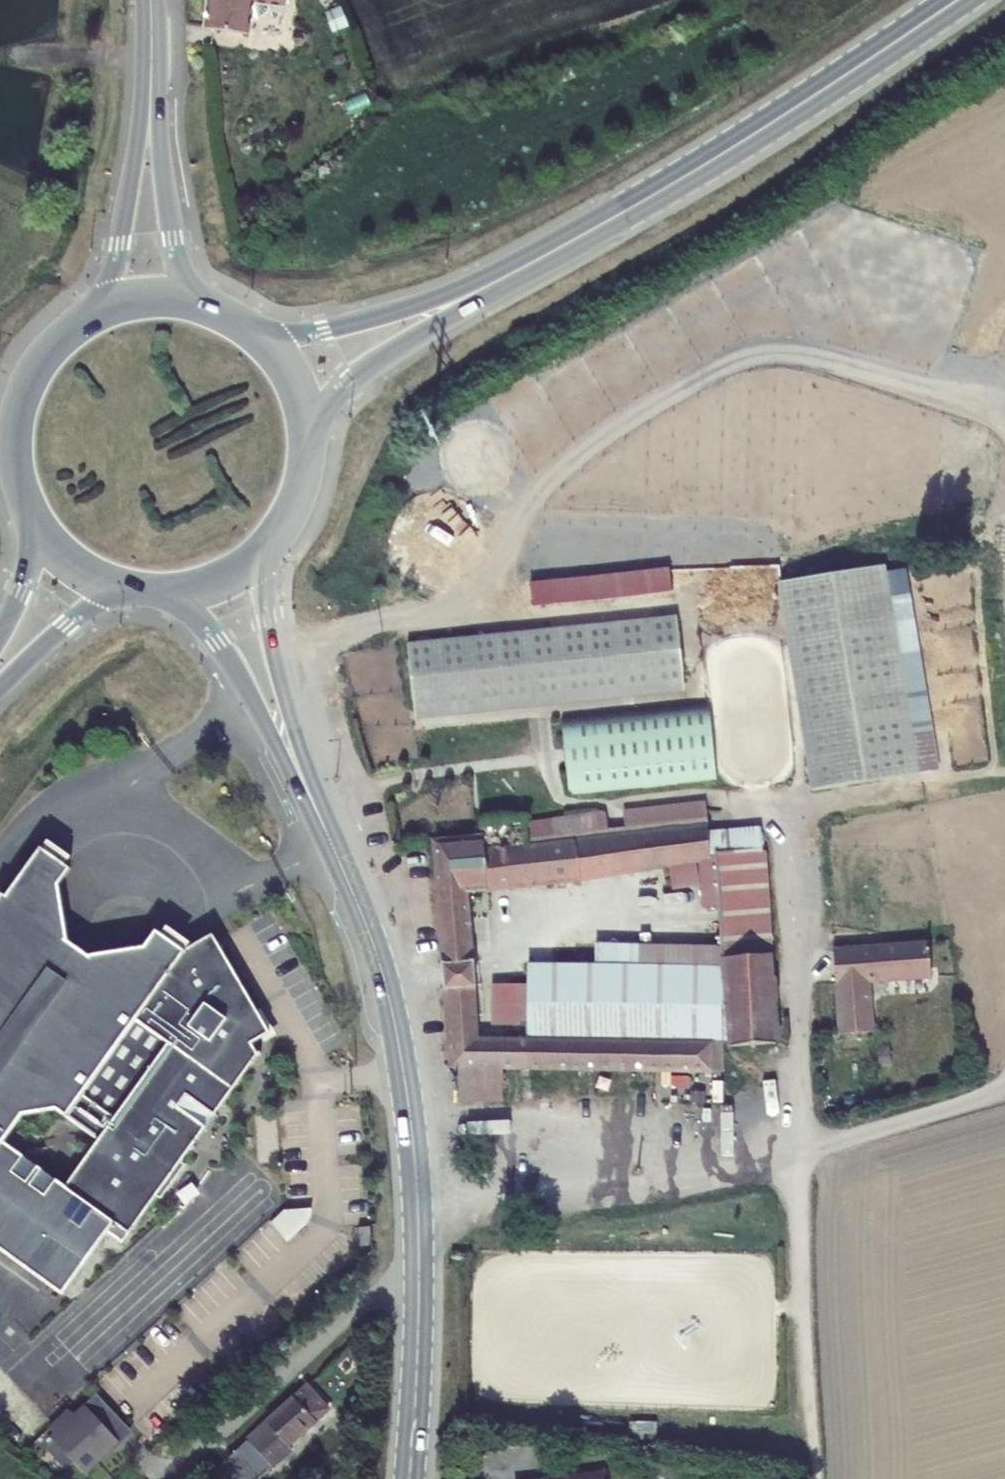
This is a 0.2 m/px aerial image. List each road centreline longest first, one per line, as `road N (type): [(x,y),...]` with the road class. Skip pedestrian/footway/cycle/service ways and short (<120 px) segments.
road 1 (secondary): [(325,831),(378,953),(410,1113),(419,1280),(409,1478)]
road 2 (track): [(418,1217),(690,1178),(1004,1095)]
road 3 (secondary): [(614,218),(957,0)]
road 4 (secondary): [(310,456),(322,415),(360,373),(614,218)]
road 5 (secondary): [(614,218),(416,307),(306,333),(251,329)]
road 6 (track): [(799,1150),(815,1478)]
road 7 (tertiary): [(151,29),(117,264),(78,328)]
road 8 (tertiary): [(219,311),(192,289),(173,249),(151,29)]
road 9 (secondary): [(325,831),(270,634),(266,581),(277,540)]
road 10 (secondary): [(161,594),(197,619),(233,664),(325,831)]
road 11 (secondary): [(78,328),(50,353),(24,401),(17,456),(30,510)]
road 12 (secondary): [(0,688),(69,623),(131,590)]
road 13 (secondary): [(219,311),(146,301),(78,328)]
road 14 (secondary): [(310,456),(297,385),(251,329)]
road 15 (secondary): [(30,510),(29,575),(0,637)]
road 16 (secondary): [(30,510),(71,561),(131,590)]
road 17 (secondary): [(161,594),(225,580),(277,540)]

